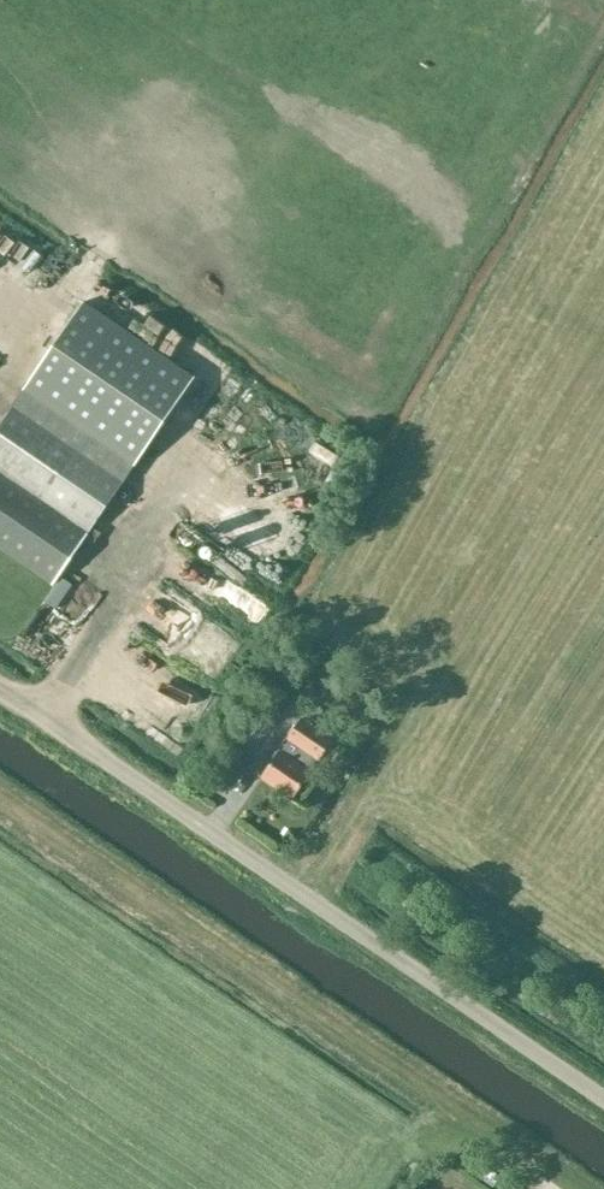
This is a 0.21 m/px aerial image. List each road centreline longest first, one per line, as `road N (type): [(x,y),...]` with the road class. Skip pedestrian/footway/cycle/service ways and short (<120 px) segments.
road 1 (unclassified): [(603,1097),(0,689)]

